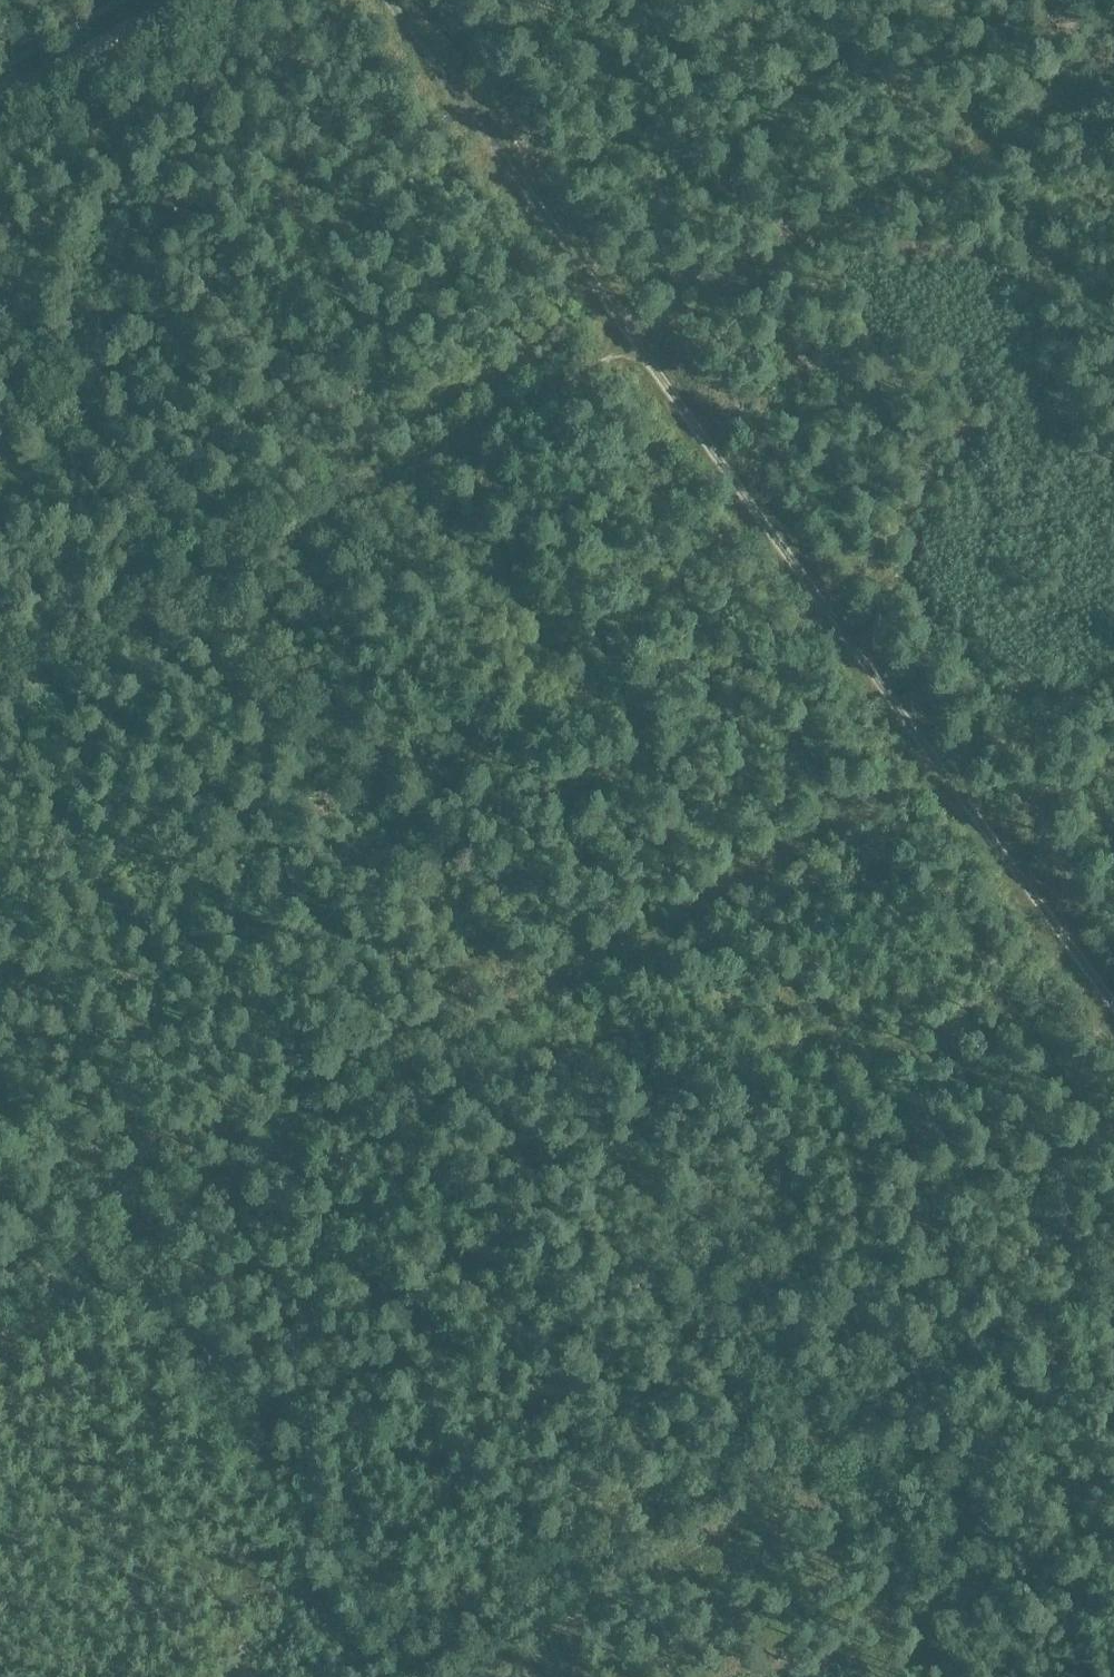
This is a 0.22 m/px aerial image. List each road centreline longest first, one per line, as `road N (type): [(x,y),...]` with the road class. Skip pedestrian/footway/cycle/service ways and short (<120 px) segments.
road 1 (track): [(0,1302),(942,776)]
road 2 (track): [(633,341),(0,706)]
road 3 (track): [(1113,74),(633,341)]
road 4 (track): [(942,776),(633,341)]
road 5 (track): [(633,341),(388,0)]
road 6 (track): [(1113,1005),(942,776)]
road 7 (track): [(942,776),(1113,679)]
road 8 (track): [(0,96),(169,0)]

